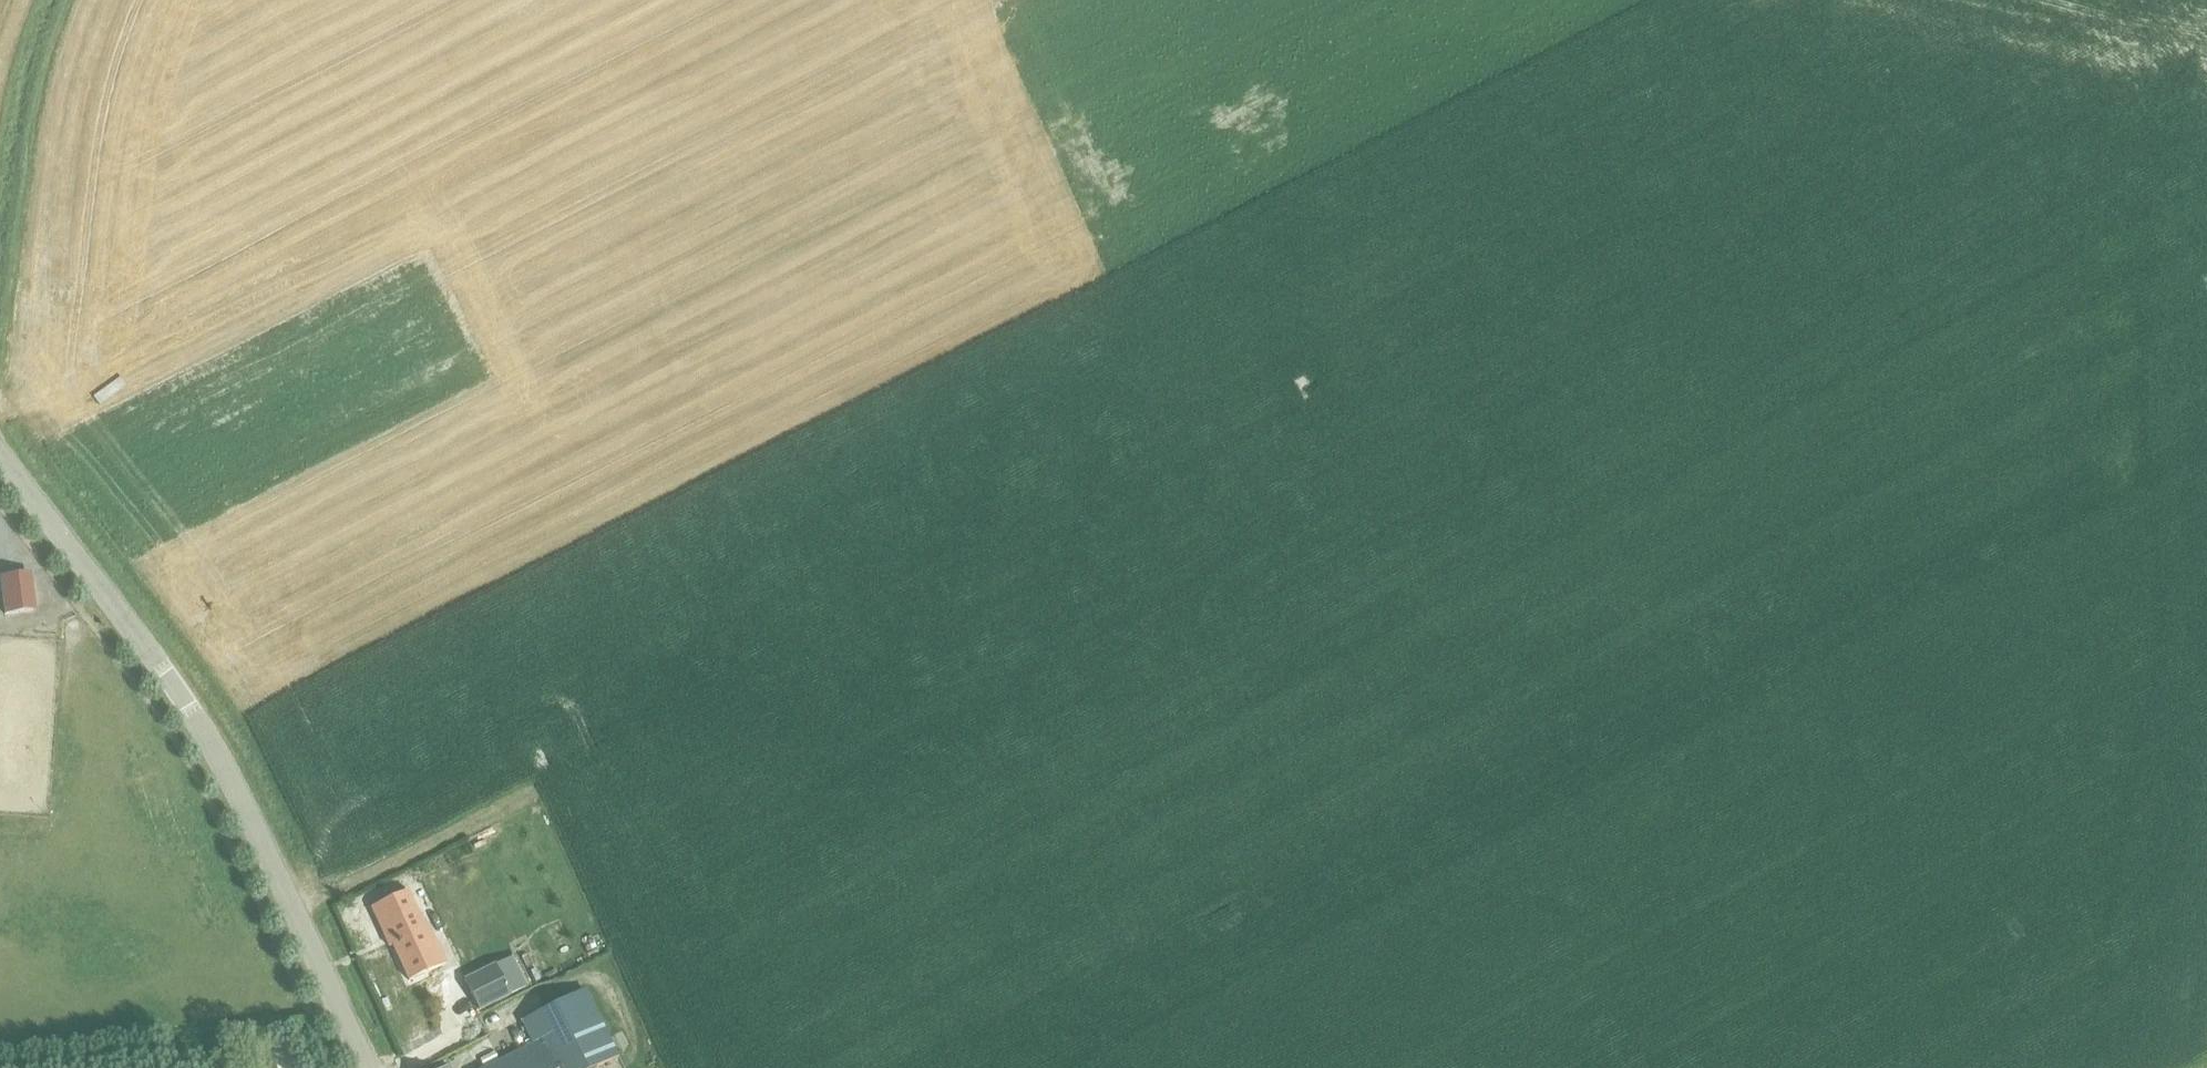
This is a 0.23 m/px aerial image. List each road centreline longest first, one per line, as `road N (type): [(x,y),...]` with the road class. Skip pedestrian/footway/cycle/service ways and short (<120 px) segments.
road 1 (tertiary): [(360,1067),(196,707),(0,455)]

